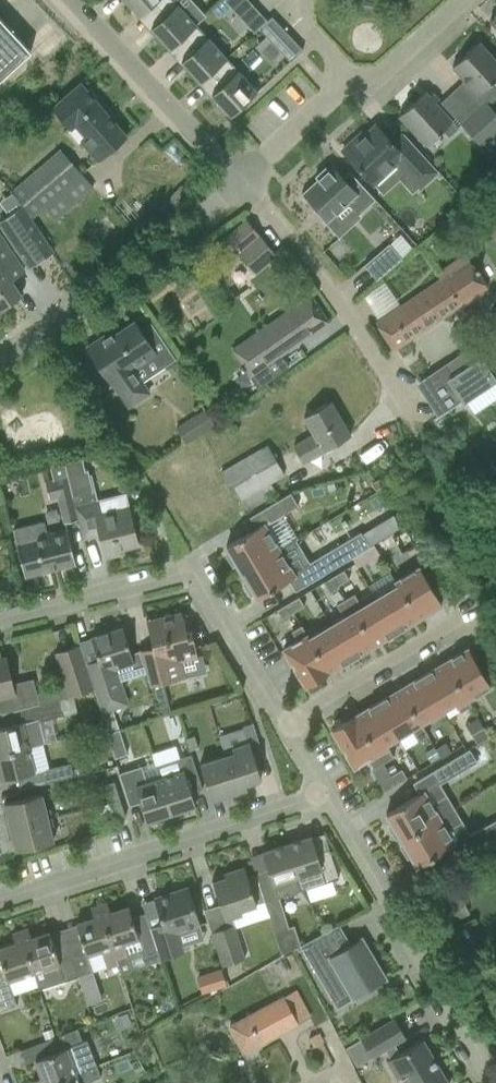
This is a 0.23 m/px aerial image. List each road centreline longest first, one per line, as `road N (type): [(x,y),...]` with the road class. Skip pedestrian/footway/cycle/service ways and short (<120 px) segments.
road 1 (residential): [(487,1082),(316,792)]
road 2 (residential): [(0,897),(316,792)]
road 3 (residential): [(0,351),(238,185)]
road 4 (residential): [(408,414),(355,330),(238,185)]
road 5 (residential): [(238,185),(71,0)]
road 6 (residential): [(279,730),(468,615)]
road 7 (residential): [(0,624),(190,578)]
road 8 (residential): [(279,730),(190,578)]
road 9 (residential): [(238,185),(348,75)]
road 10 (residential): [(348,75),(371,82),(463,0)]

